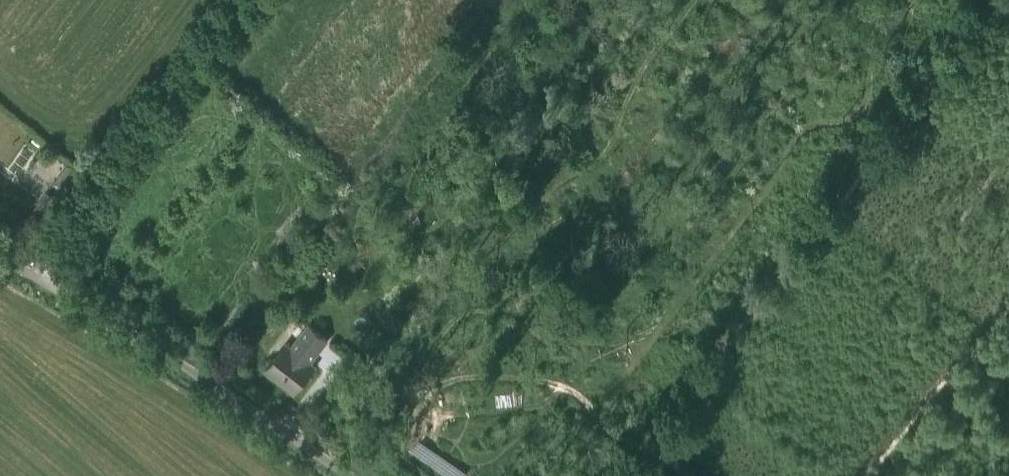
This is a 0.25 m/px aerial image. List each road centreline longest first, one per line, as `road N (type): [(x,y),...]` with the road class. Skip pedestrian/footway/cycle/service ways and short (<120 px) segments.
road 1 (track): [(49,273),(114,226),(170,143),(206,123),(241,125),(259,153),(251,198),(259,245),(350,339),(347,353)]
road 2 (unclassified): [(351,475),(0,256)]
road 3 (track): [(241,0),(52,255),(46,283)]

